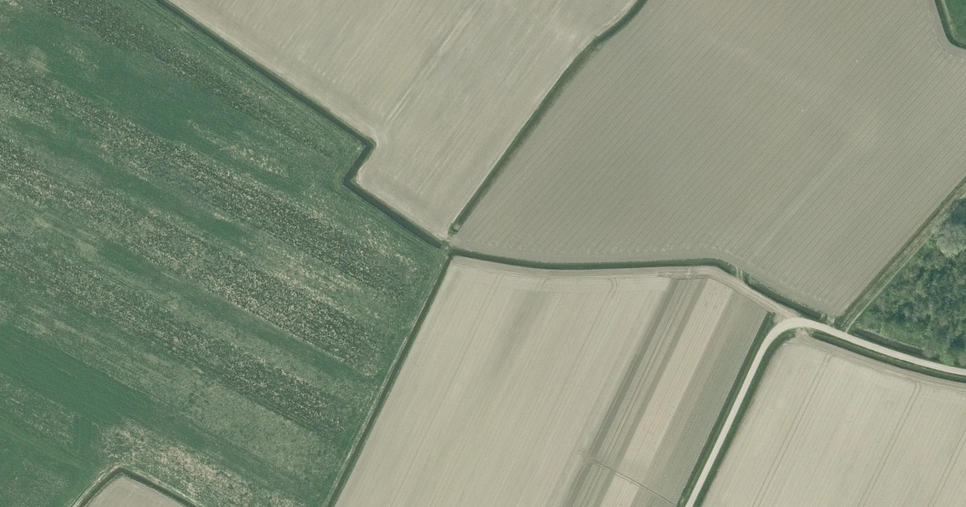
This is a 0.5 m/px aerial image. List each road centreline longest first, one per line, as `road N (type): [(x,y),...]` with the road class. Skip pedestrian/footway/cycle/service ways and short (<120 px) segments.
road 1 (unclassified): [(689,506),(771,336),(791,323),(965,373)]

